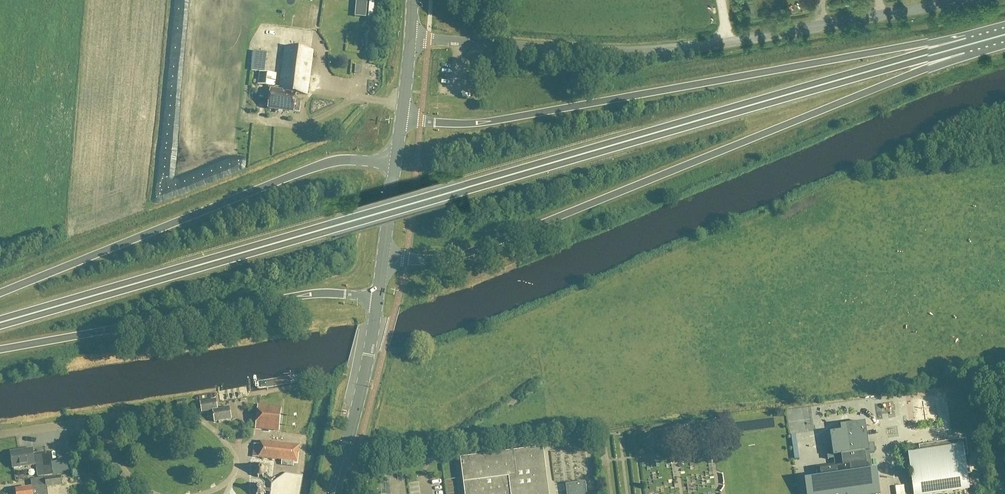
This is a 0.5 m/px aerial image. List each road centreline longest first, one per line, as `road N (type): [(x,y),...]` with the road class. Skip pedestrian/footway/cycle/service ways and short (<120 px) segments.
road 1 (trunk): [(0,321),(968,43)]
road 2 (trunk): [(383,263),(464,257),(910,75),(968,43)]
road 3 (trunk): [(968,43),(478,124),(401,120)]
road 4 (tertiary): [(411,37),(657,52),(962,0)]
road 5 (trunk): [(396,164),(324,164),(0,294)]
road 6 (trunk): [(0,349),(317,293),(378,298)]
road 7 (tertiary): [(335,493),(378,298)]

